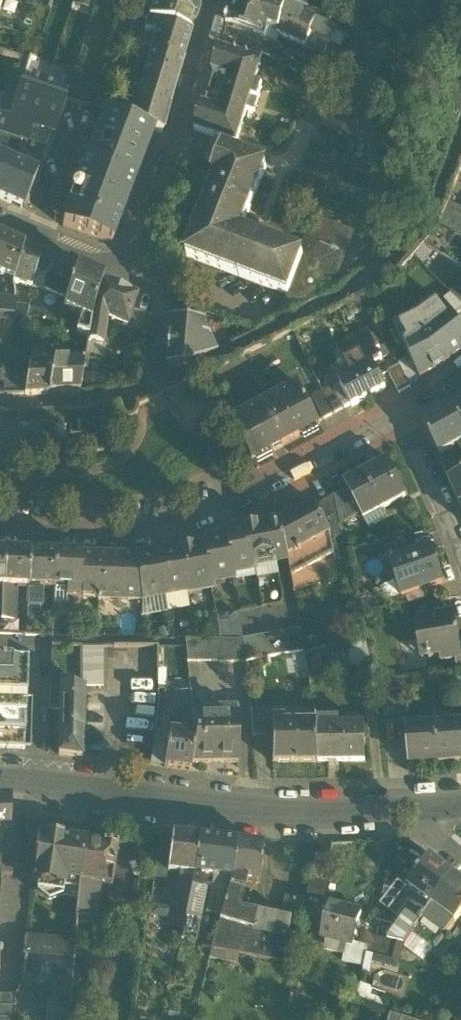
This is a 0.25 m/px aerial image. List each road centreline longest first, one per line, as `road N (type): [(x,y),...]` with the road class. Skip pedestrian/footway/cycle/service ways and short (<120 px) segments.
road 1 (residential): [(0,530),(118,537),(162,529),(400,415)]
road 2 (residential): [(221,0),(146,240),(131,262),(95,263),(0,221)]
road 3 (residential): [(403,812),(251,811),(0,775)]
road 4 (residential): [(161,385),(119,400),(0,402)]
road 5 (residential): [(460,548),(400,415)]

